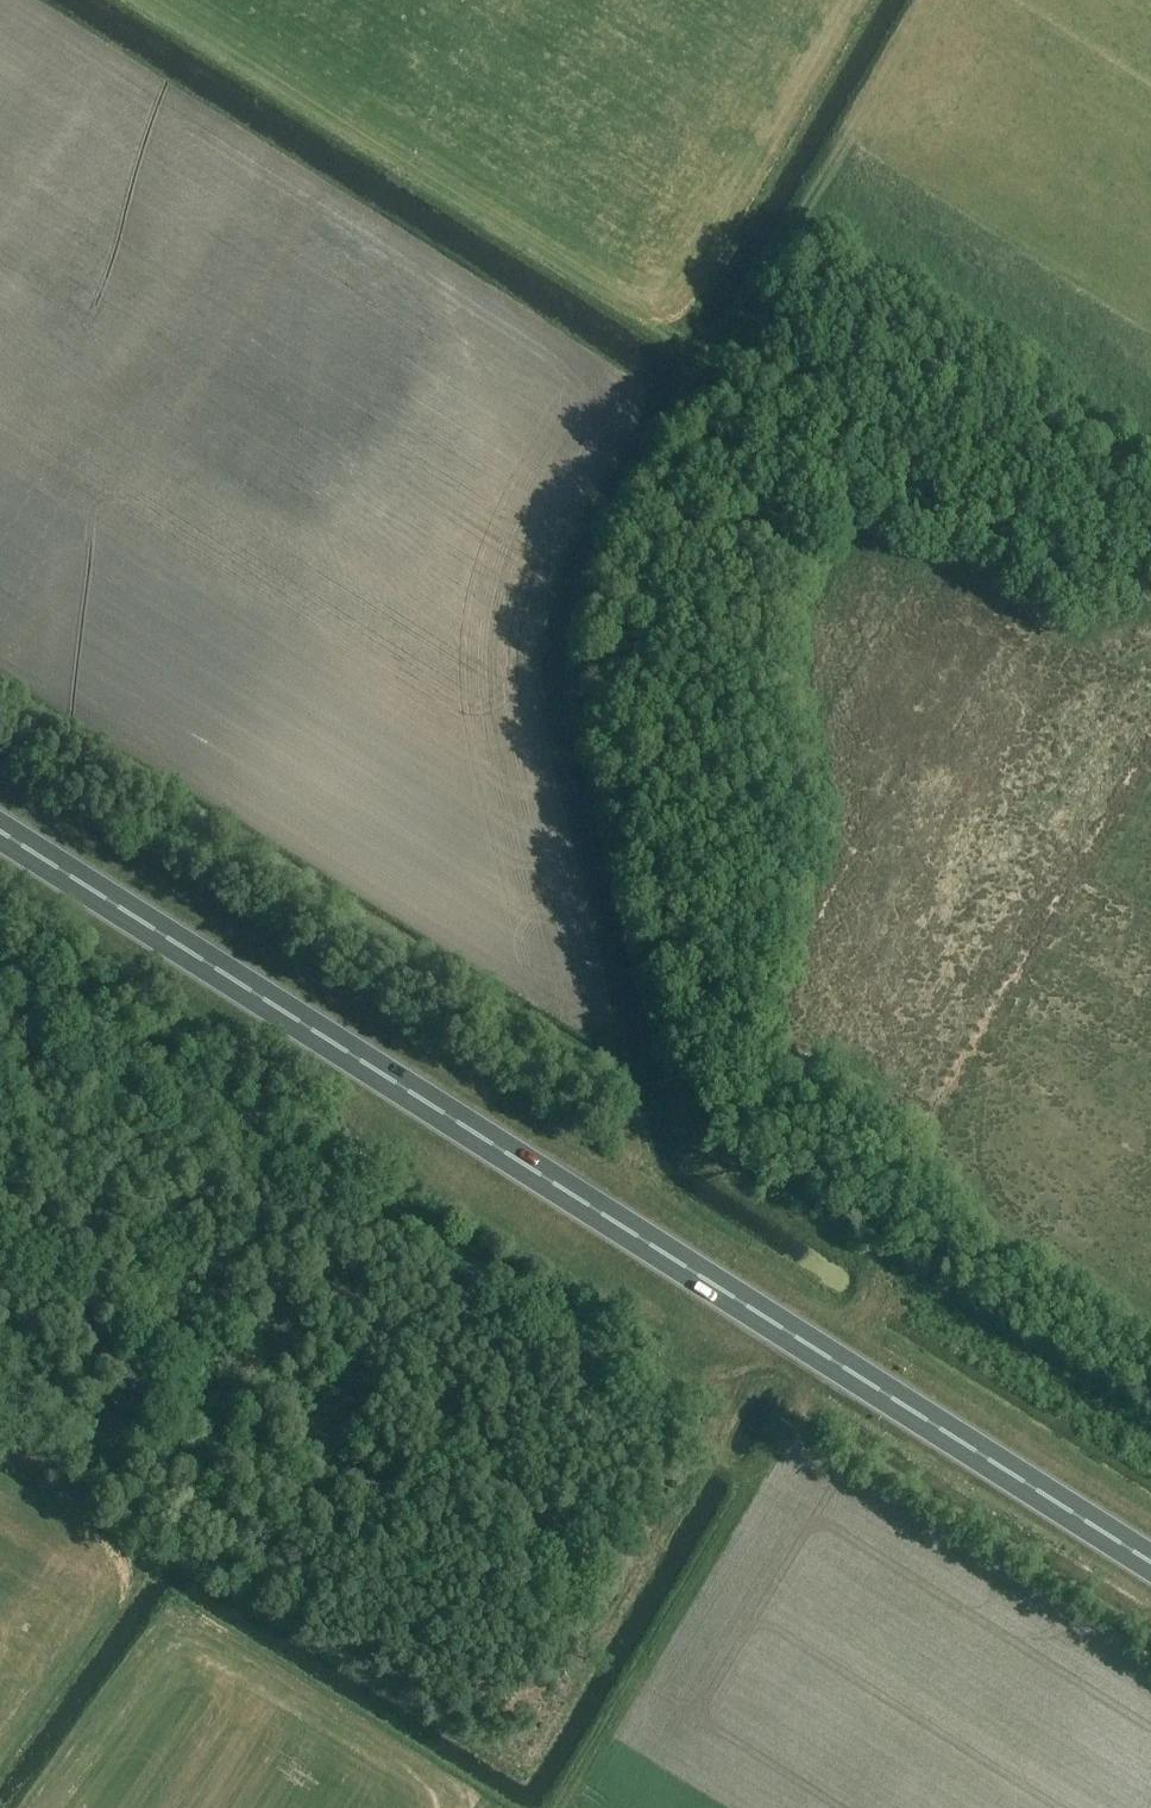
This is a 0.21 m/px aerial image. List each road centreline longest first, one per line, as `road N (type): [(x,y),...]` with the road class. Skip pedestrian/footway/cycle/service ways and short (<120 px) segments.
road 1 (trunk): [(1150,1563),(0,833)]

